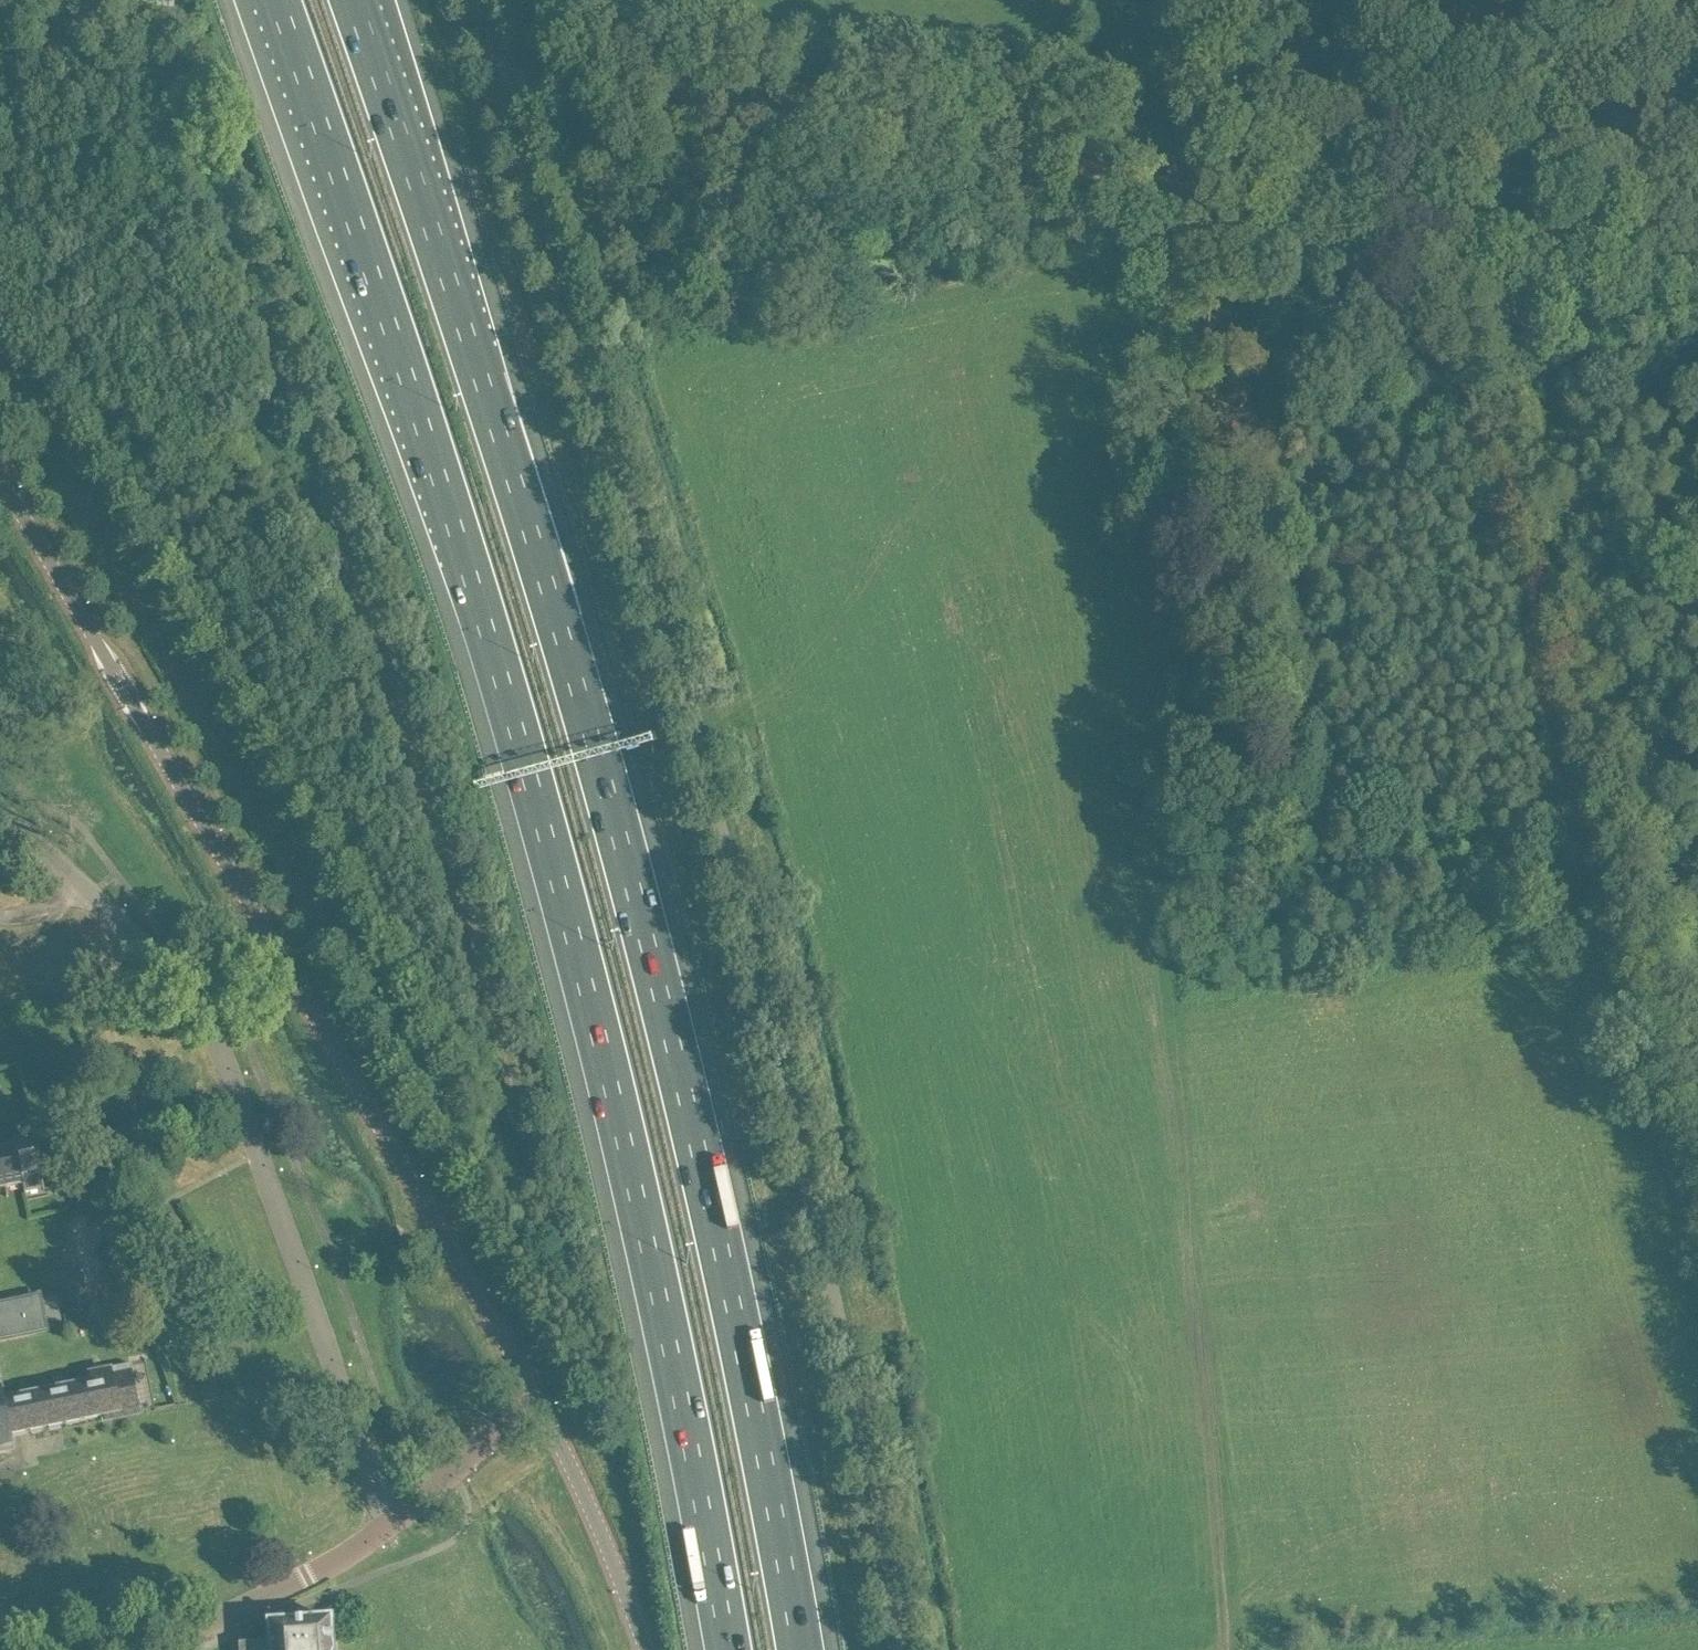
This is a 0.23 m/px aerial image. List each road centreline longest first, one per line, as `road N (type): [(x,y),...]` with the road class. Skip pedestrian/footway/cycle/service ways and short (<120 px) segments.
road 1 (motorway): [(277,0),(518,727),(630,1164),(729,1649)]
road 2 (motorway): [(802,1649),(765,1446),(649,947),(474,353),(355,0)]
road 3 (unclassified): [(906,1649),(839,1298),(721,786),(489,0)]
road 4 (track): [(513,72),(1697,270)]
road 5 (track): [(1697,1112),(1440,227),(1596,0)]
road 6 (tertiary): [(535,1395),(0,476)]
road 7 (unclassified): [(390,1525),(224,1058),(180,988),(0,808)]
road 8 (track): [(1243,752),(1215,427),(1212,190)]
road 9 (unclassified): [(96,1649),(240,1607),(390,1525)]
road 10 (tertiary): [(646,1649),(535,1395)]
road 11 (unclassified): [(535,1395),(390,1525)]

